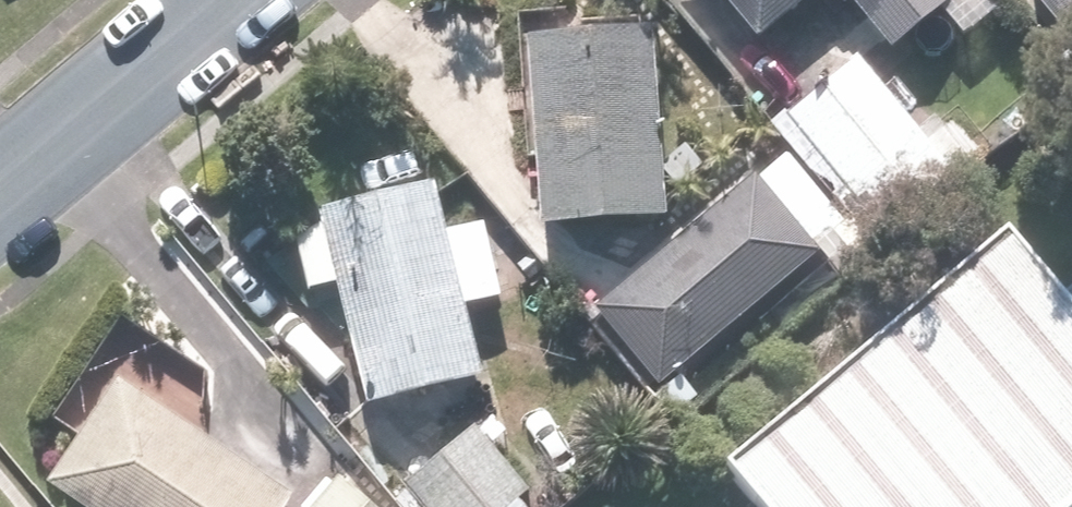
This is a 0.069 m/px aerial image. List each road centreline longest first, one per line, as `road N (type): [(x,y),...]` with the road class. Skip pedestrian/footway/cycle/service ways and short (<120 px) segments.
road 1 (residential): [(0,188),(220,0)]

